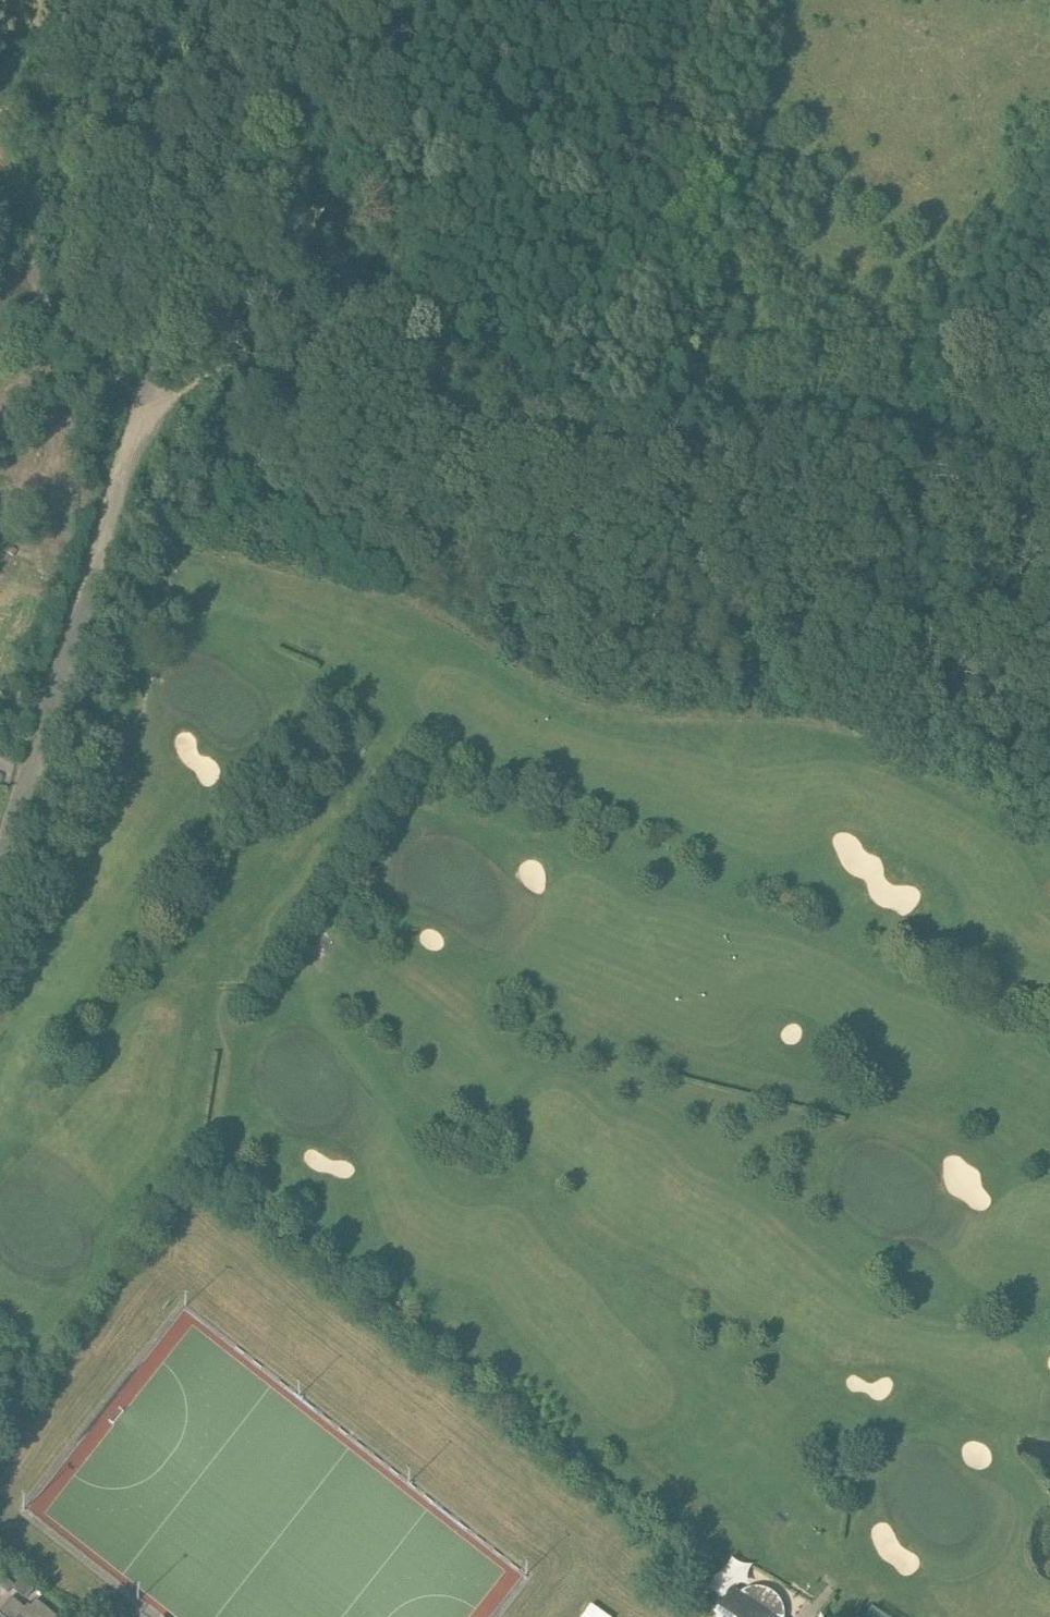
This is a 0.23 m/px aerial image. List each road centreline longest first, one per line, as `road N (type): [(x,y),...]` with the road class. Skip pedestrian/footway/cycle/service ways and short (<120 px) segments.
road 1 (unclassified): [(0,880),(141,427)]

